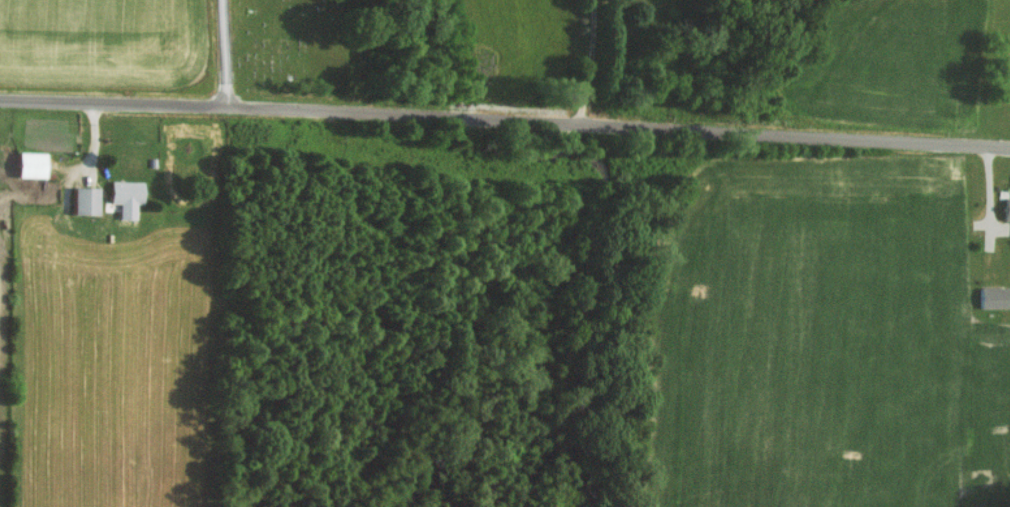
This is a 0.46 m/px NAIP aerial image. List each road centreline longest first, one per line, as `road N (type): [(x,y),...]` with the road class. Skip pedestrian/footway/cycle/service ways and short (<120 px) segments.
road 1 (residential): [(0,95),(379,106),(1009,144)]

